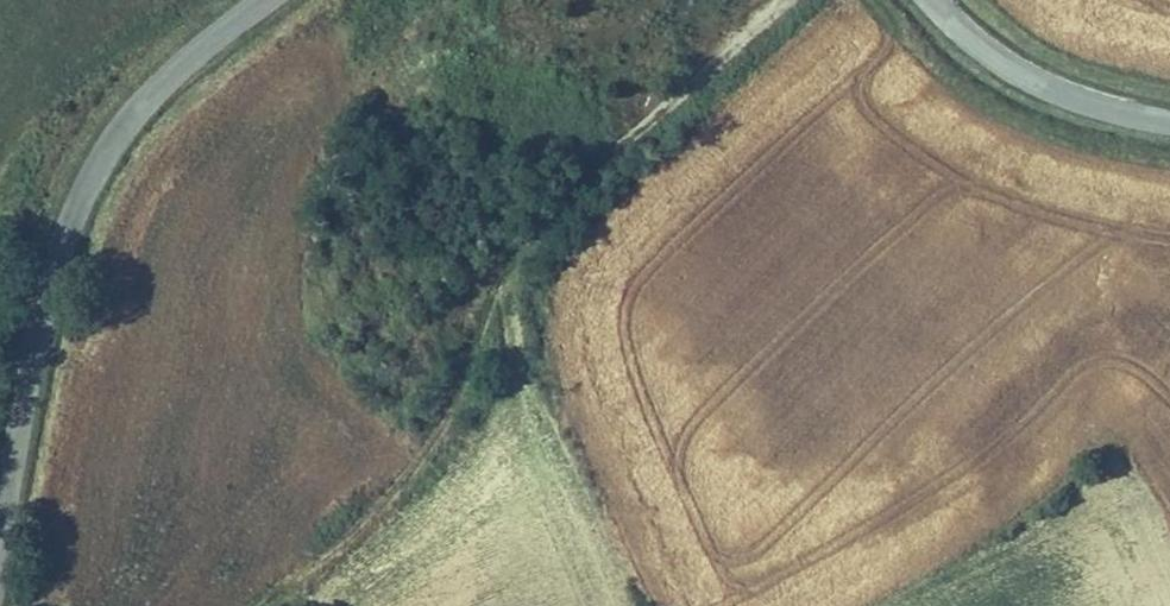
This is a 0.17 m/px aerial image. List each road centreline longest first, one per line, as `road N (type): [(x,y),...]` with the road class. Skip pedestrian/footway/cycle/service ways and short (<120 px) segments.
road 1 (track): [(275,605),(402,500),(467,385),(513,270),(592,166),(766,0)]
road 2 (tertiary): [(230,0),(134,84),(93,139),(60,204),(0,466)]
road 3 (tertiary): [(1169,112),(1117,102),(1034,68),(942,0)]

